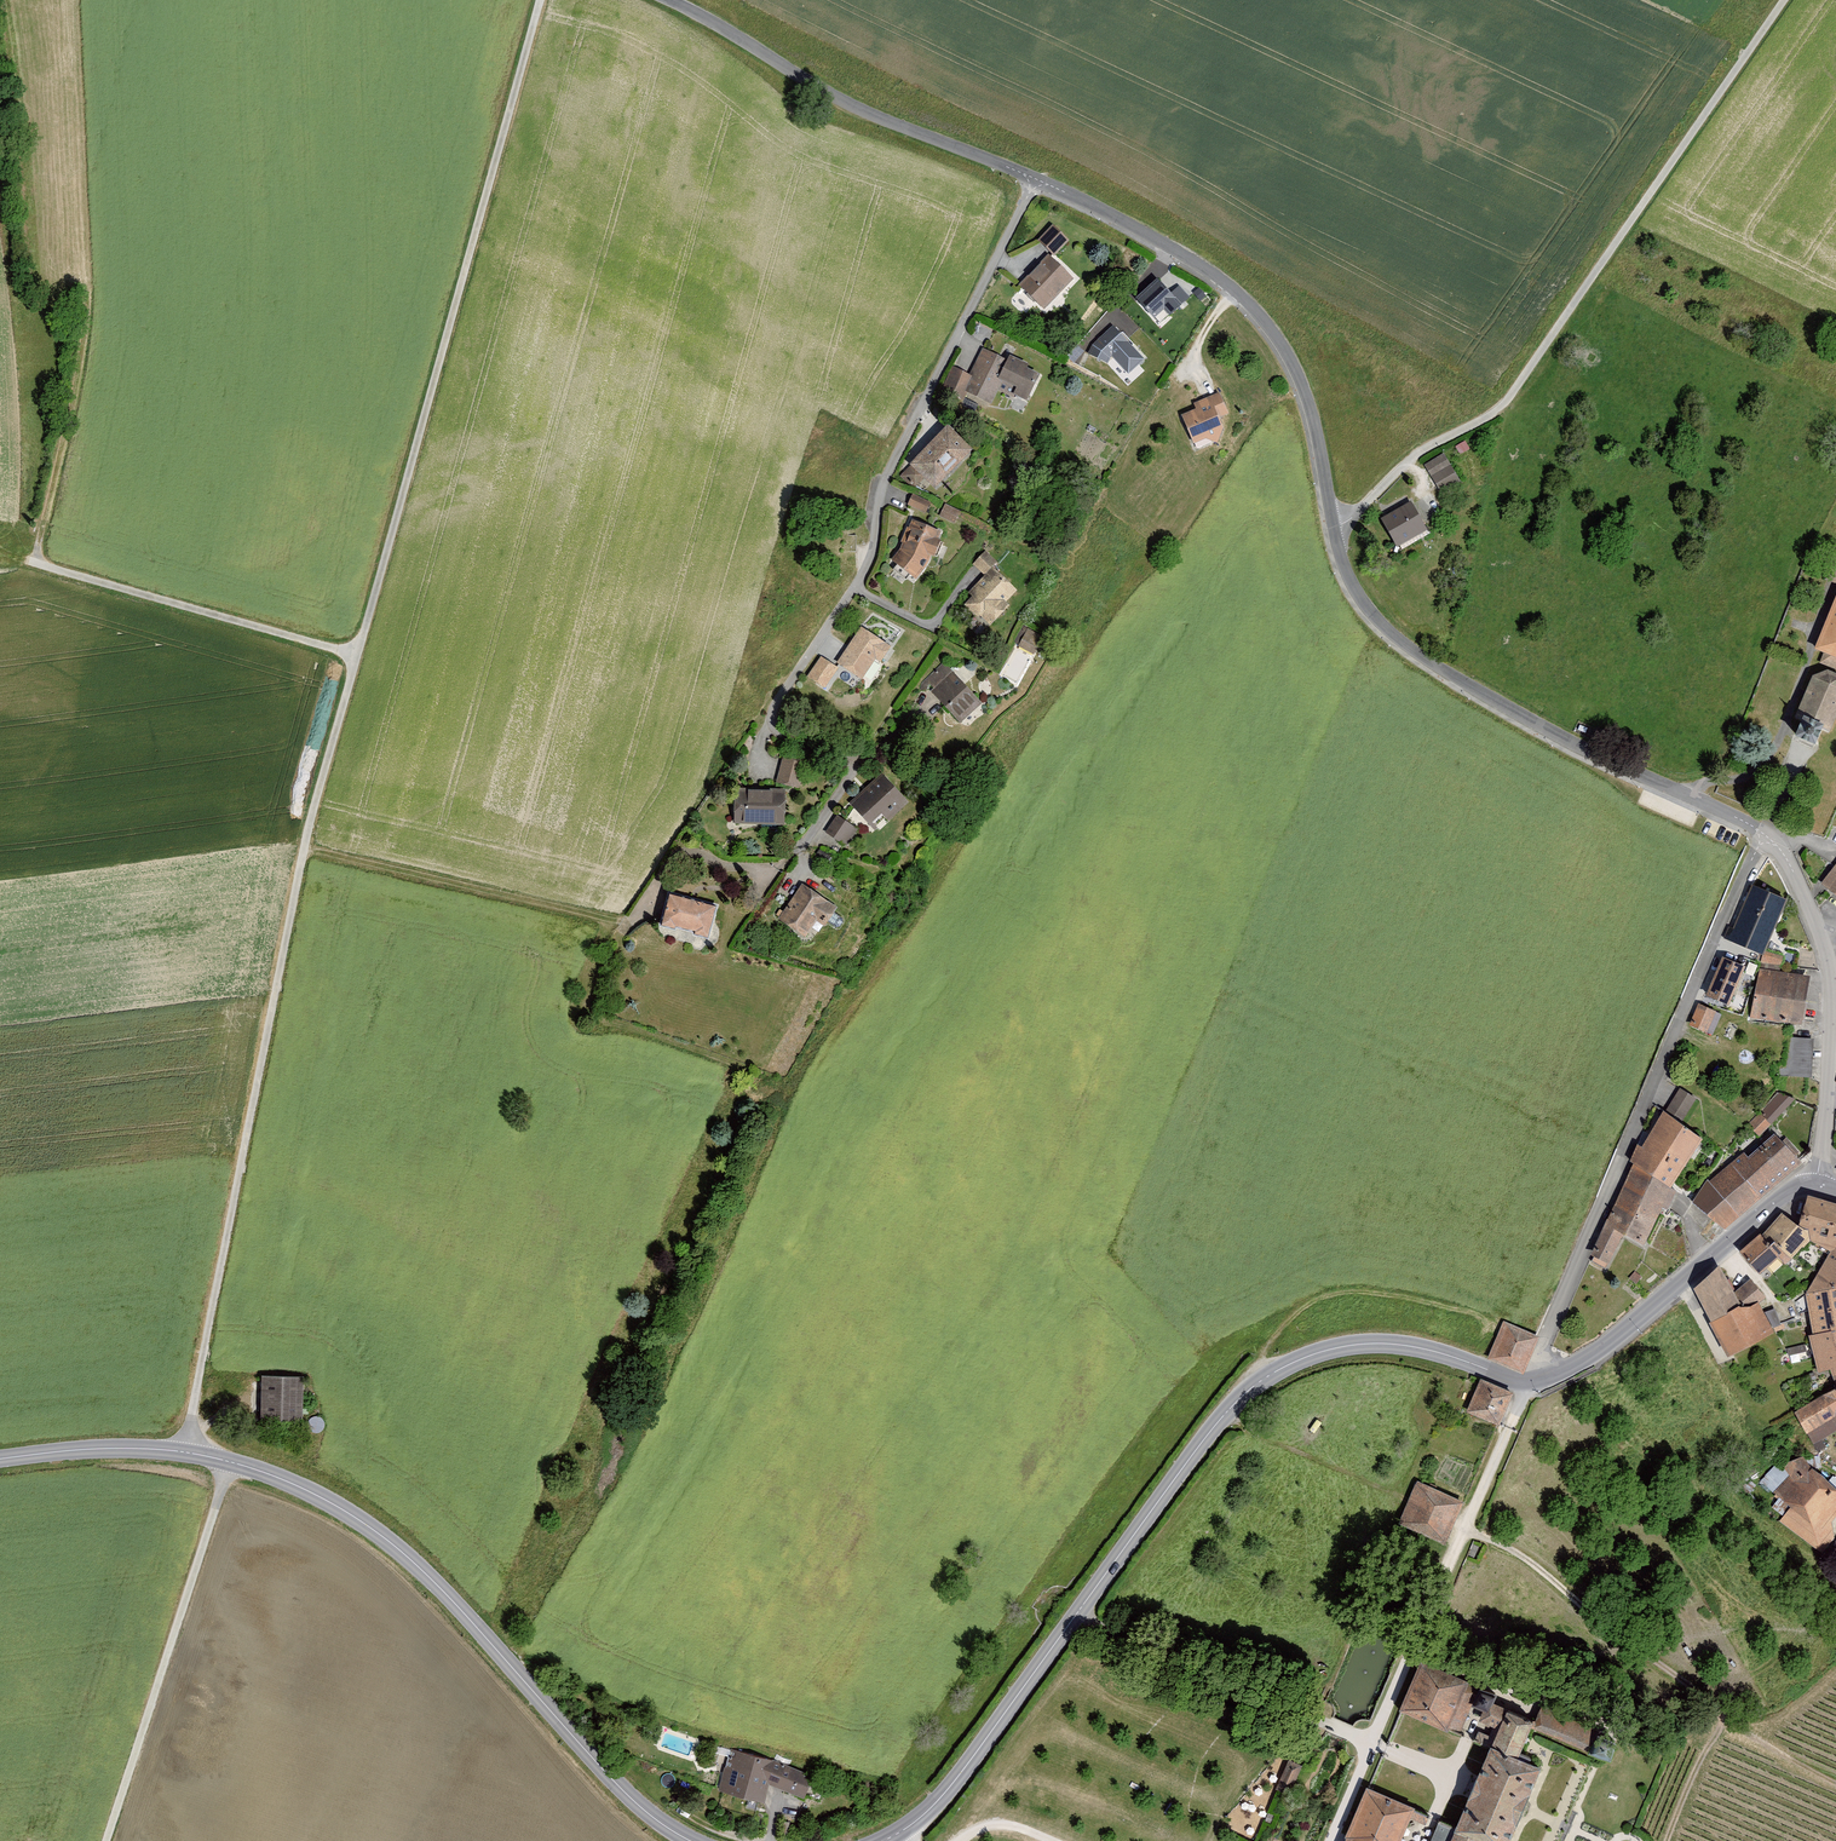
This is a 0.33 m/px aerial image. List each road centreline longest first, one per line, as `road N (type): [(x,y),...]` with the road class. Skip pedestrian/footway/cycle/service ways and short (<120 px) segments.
road 1 (track): [(186,1452),(307,830),(542,0)]
road 2 (tertiary): [(0,1460),(161,1449),(257,1470),(332,1503),(406,1556),(612,1781),(691,1840)]
road 3 (residential): [(1334,528),(1416,454),(1486,419),(1519,386),(1785,0)]
road 4 (residential): [(1528,1382),(1764,835)]
road 5 (tertiary): [(1078,1614),(1223,1415),(1295,1362),(1333,1348),(1398,1345),(1528,1382)]
road 6 (residential): [(1764,835),(1567,741),(1426,659),(1374,618),(1344,566),(1334,528)]
road 7 (residential): [(1334,528),(1310,404),(1263,320),(1225,282),(1037,179)]
road 8 (track): [(1666,1840),(1723,1719),(1707,1695),(1525,1558),(1465,1526)]
road 9 (residential): [(1037,179),(876,488),(874,539),(854,588)]
road 10 (residential): [(1037,179),(863,112),(669,0)]
road 11 (track): [(230,1463),(105,1840)]
road 12 (residential): [(1374,1747),(1528,1382)]
road 13 (tertiary): [(1528,1382),(1610,1344),(1791,1190),(1816,1183)]
road 14 (track): [(356,657),(21,561)]
road 15 (residential): [(1078,1614),(1374,1747)]
road 16 (tertiary): [(895,1837),(961,1775),(1078,1614)]
road 17 (residential): [(1816,1183),(1831,985)]
road 18 (residential): [(854,588),(767,734)]
road 19 (residential): [(854,588),(931,631),(971,573)]
road 20 (track): [(1723,1719),(1835,1784)]

